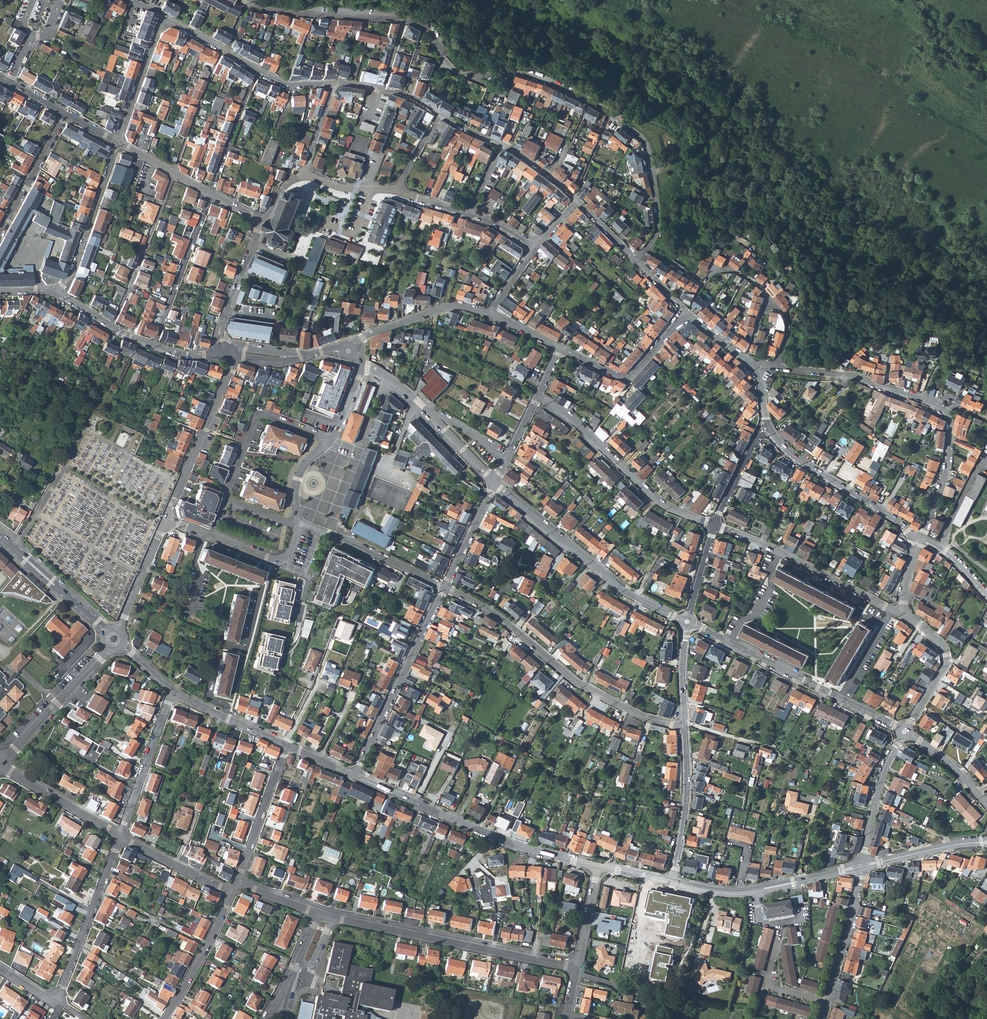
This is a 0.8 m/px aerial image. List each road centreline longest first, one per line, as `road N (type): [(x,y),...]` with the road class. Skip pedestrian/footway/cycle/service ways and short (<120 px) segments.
road 1 (residential): [(646,249),(658,216),(645,140),(545,81),(461,74),(447,63)]
road 2 (residential): [(920,539),(947,470),(946,412),(856,377),(777,366)]
road 3 (residential): [(685,726),(643,718),(576,683),(499,617),(445,586)]
road 4 (residential): [(318,914),(577,968)]
road 5 (tertiary): [(597,866),(509,843),(353,777)]
road 6 (residential): [(687,621),(622,591),(495,483)]
road 7 (residential): [(714,525),(654,499),(570,416),(538,395)]
road 8 (residential): [(445,586),(353,777)]
road 9 (residential): [(316,433),(267,415),(256,418),(226,495),(282,519)]
road 10 (residential): [(401,19),(248,6),(226,49)]
road 11 (residential): [(892,610),(714,525)]
road 12 (residential): [(226,718),(228,708),(209,691),(220,649),(248,640),(270,559)]
road 13 (residential): [(920,539),(799,462),(767,429)]
road 14 (residential): [(227,353),(230,370),(166,520)]
road 15 (residential): [(120,837),(61,1004)]
road 16 (residential): [(840,697),(687,621)]
road 17 (residential): [(110,325),(174,173)]
road 18 (residential): [(117,141),(77,259),(57,293)]
road 19 (residential): [(154,344),(212,193)]
road 20 (residential): [(688,313),(632,375),(611,375),(561,348)]
road 21 (residential): [(0,764),(107,649)]
road 22 (residential): [(672,881),(685,810),(685,726)]
road 23 (residential): [(495,483),(384,375)]
road 24 (residential): [(173,692),(120,837)]
road 25 (residential): [(490,314),(448,308),(363,338),(349,351)]
road 26 (residential): [(905,732),(946,659),(905,612)]
road 27 (residential): [(237,882),(287,746)]
road 28 (residential): [(862,865),(828,1003)]
road 29 (residential): [(862,865),(880,786),(905,732)]
road 30 (residential): [(232,894),(167,1018)]
road 31 (residential): [(120,837),(0,765)]
road 32 (residential): [(0,233),(66,113)]
road 33 (residential): [(172,172),(222,47)]
road 34 (residential): [(163,15),(117,141)]
road 35 (residential): [(210,193),(258,70)]
road 36 (tertiary): [(986,842),(862,865)]
road 37 (residential): [(232,894),(120,837)]
road 38 (residential): [(828,1003),(766,985),(780,929)]

